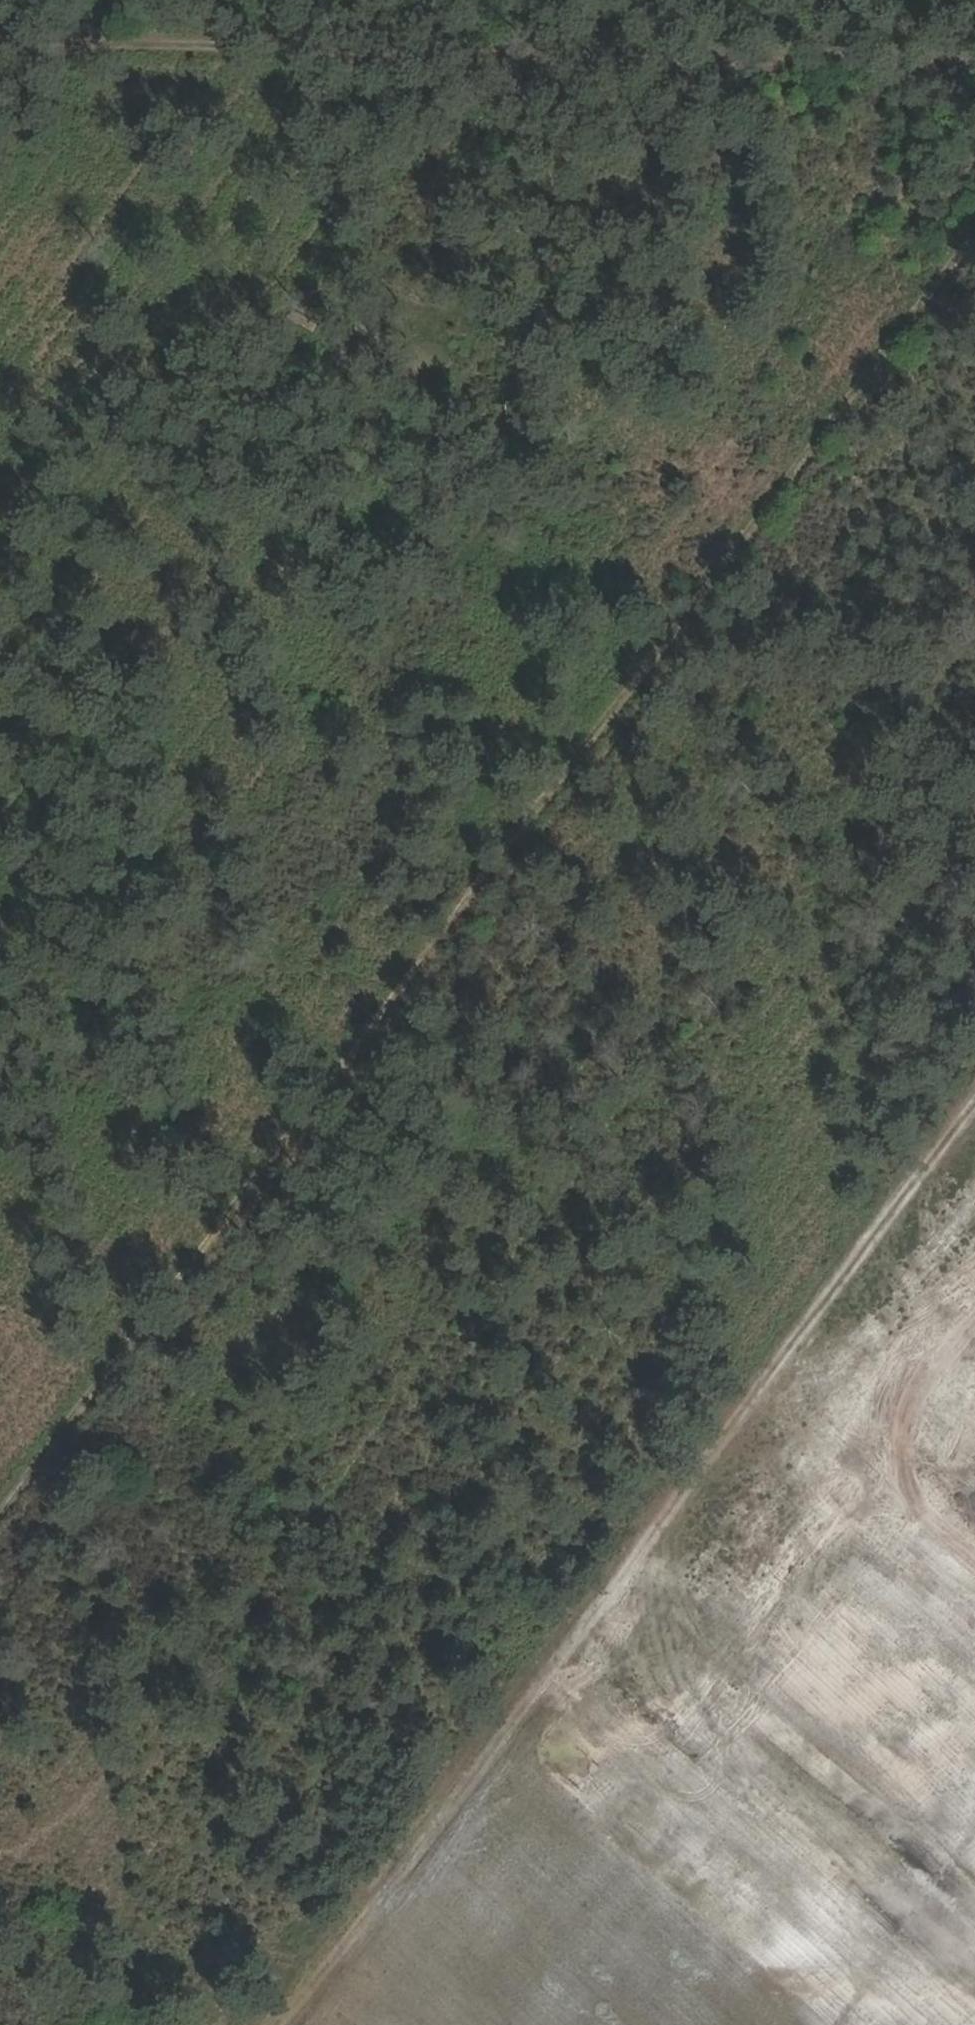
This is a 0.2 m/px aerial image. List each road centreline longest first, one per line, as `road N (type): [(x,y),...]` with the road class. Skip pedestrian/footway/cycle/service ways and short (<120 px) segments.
road 1 (track): [(0,38),(974,71)]

